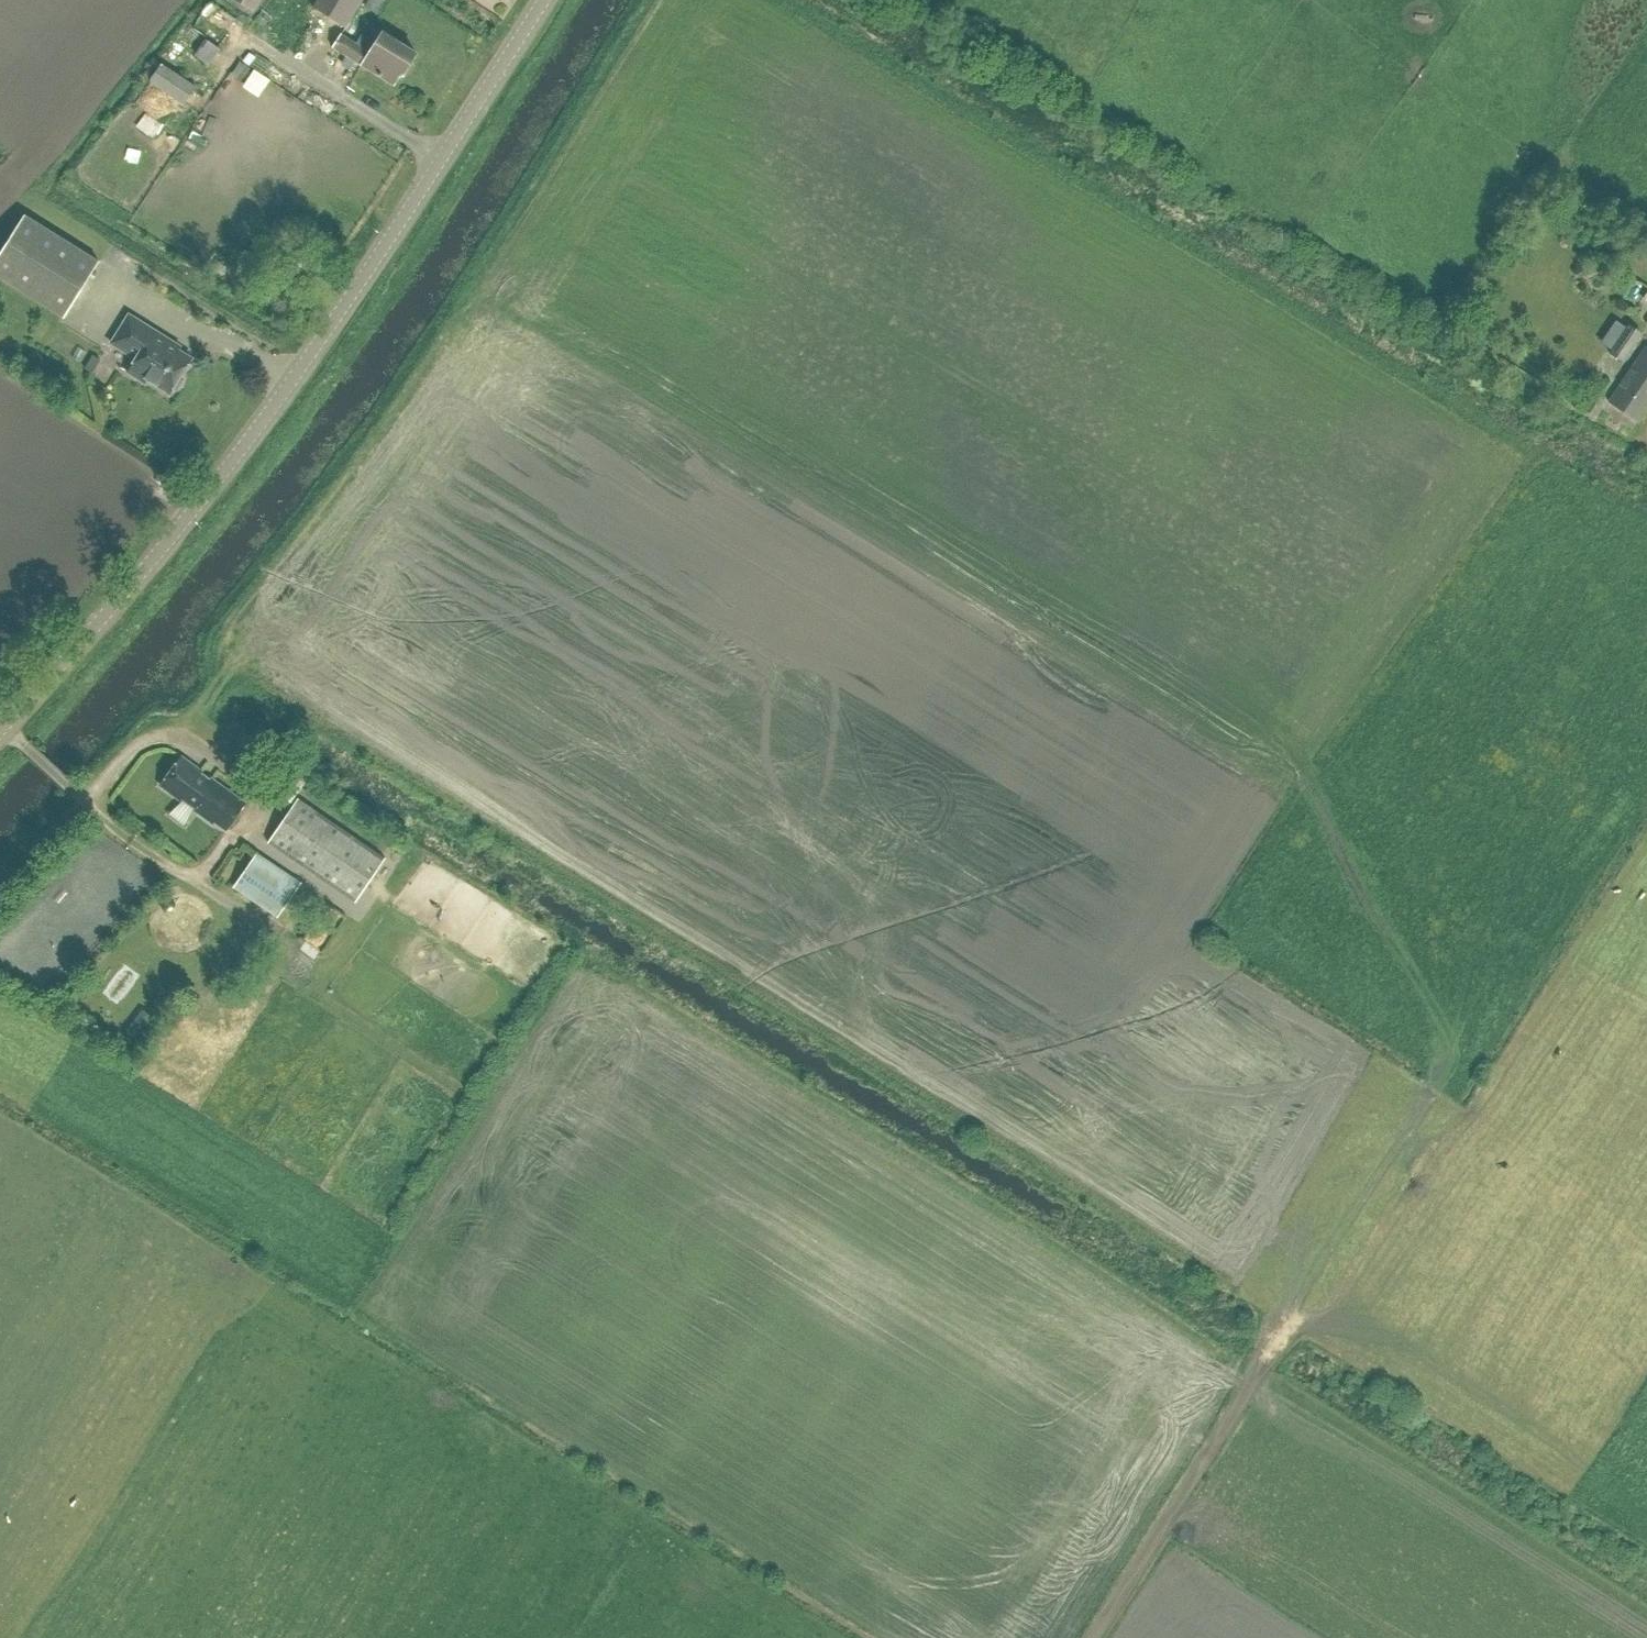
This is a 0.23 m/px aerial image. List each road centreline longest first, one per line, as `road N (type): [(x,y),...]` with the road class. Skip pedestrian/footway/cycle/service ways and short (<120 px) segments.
road 1 (tertiary): [(0,737),(161,555),(281,398),(542,0)]
road 2 (track): [(1094,1637),(1433,1090)]
road 3 (track): [(0,883),(147,739),(182,737),(255,784)]

